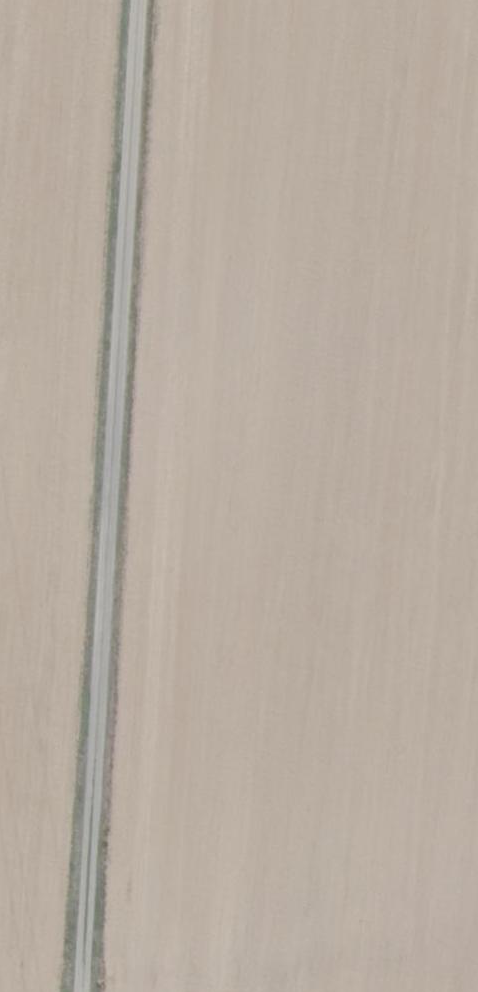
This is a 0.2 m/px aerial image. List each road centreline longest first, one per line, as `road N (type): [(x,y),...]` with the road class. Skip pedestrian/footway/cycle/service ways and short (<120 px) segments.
road 1 (track): [(87,991),(141,0)]

